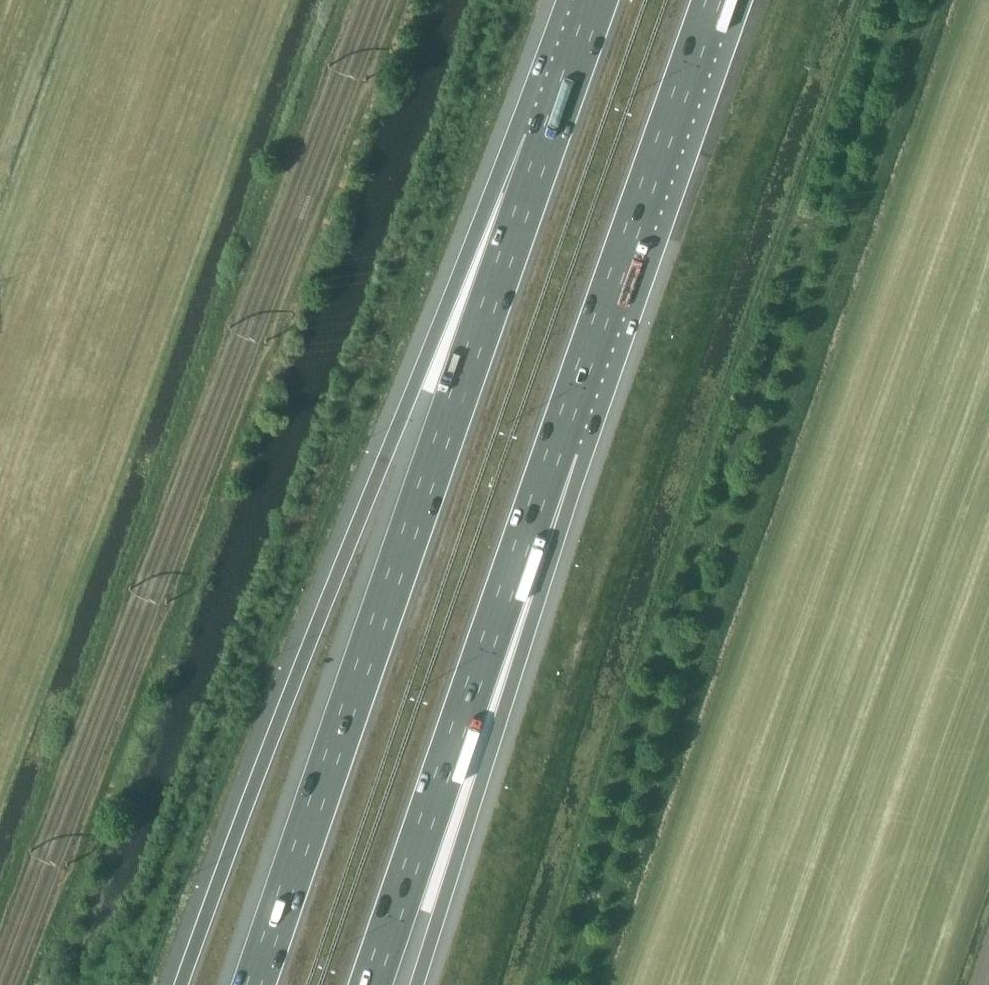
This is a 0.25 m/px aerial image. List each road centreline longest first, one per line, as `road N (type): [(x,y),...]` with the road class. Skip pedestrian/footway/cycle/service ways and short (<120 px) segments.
road 1 (track): [(555,984),(657,679),(685,669),(702,641),(935,0)]
road 2 (motorway): [(549,139),(415,385),(183,984)]
road 3 (motorway): [(549,139),(256,984)]
road 4 (motorway): [(372,984),(557,446)]
road 5 (motorway): [(417,984),(557,446)]
road 6 (motorway): [(557,446),(716,0)]
road 7 (motorway): [(599,0),(549,139)]

